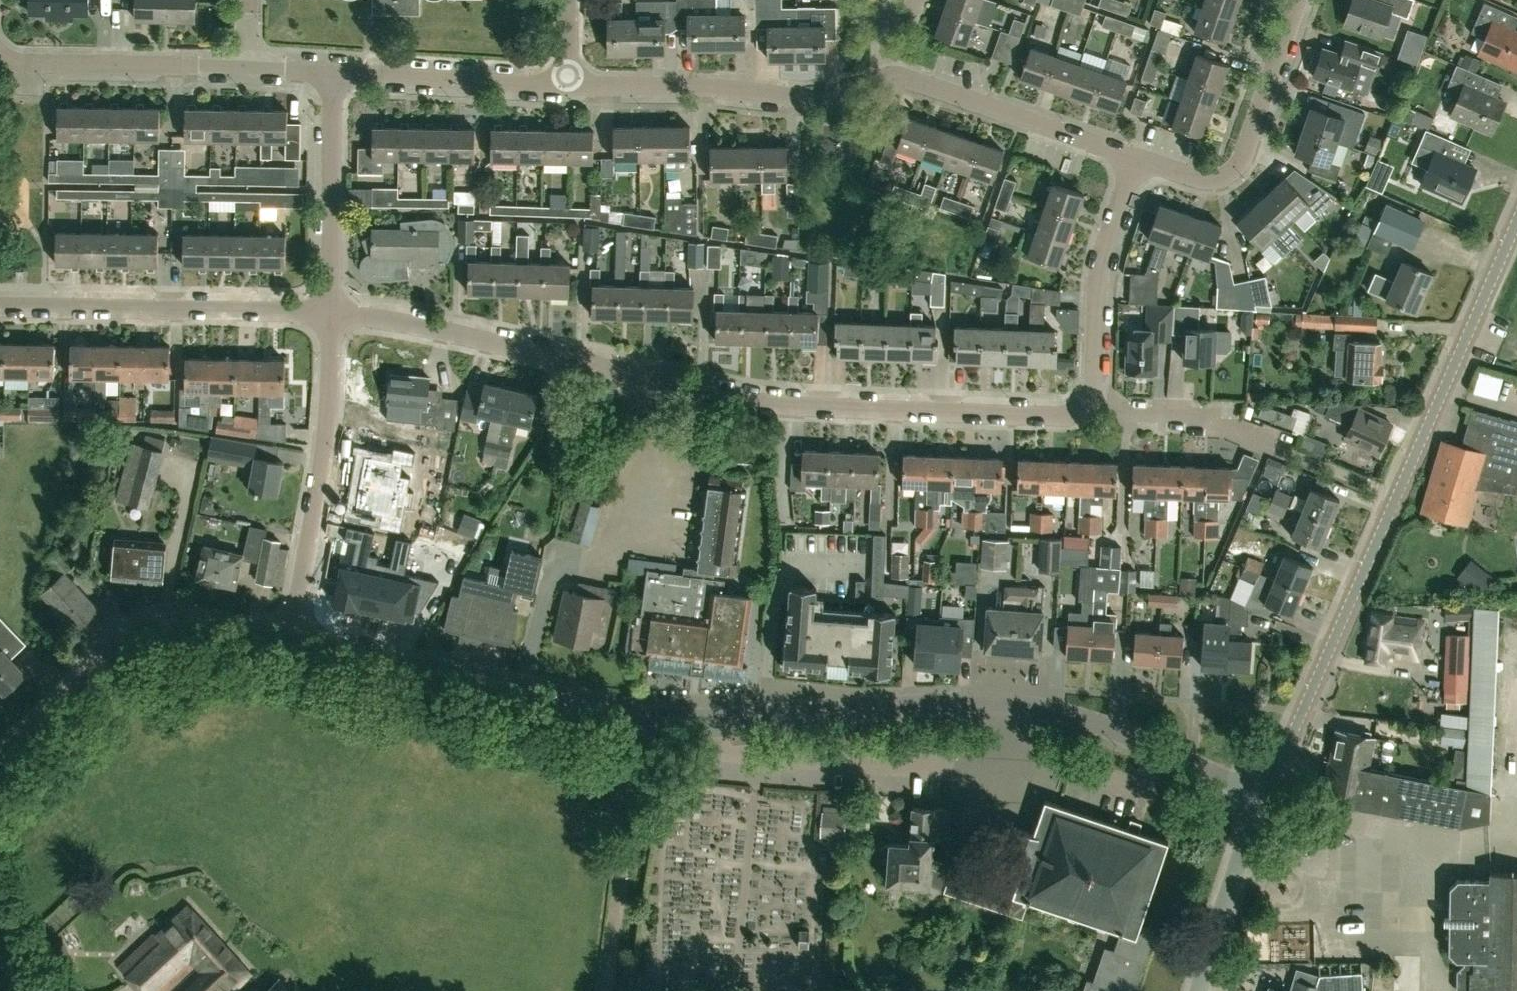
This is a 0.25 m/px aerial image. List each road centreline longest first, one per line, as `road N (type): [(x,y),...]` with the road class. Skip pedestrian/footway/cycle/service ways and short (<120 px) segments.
road 1 (tertiary): [(1263,795),(1097,723),(1019,705),(668,718),(290,638)]
road 2 (residential): [(1086,407),(1069,415),(779,404),(470,334),(331,312)]
road 3 (tertiary): [(1263,795),(1516,219)]
road 4 (tertiary): [(0,764),(104,668),(140,647),(211,630),(290,638)]
road 5 (residential): [(569,83),(710,87),(848,103),(892,74)]
road 6 (residential): [(331,312),(0,308)]
road 7 (residential): [(290,638),(315,513),(331,312)]
road 8 (residential): [(1136,158),(1204,180),(1230,179),(1247,161),(1296,0)]
road 9 (residential): [(892,74),(1136,158)]
road 10 (residential): [(1086,407),(1102,264),(1136,158)]
road 11 (residential): [(250,68),(24,62),(0,54)]
road 12 (residential): [(331,312),(334,70)]
road 13 (residential): [(334,70),(569,83)]
road 14 (unclassified): [(1199,990),(1263,795)]
road 15 (residential): [(1285,449),(1189,416),(1086,407)]

